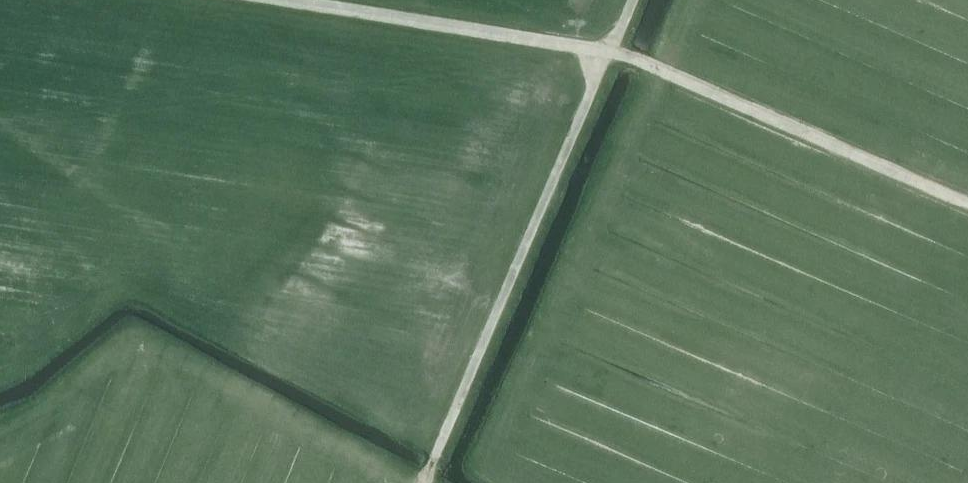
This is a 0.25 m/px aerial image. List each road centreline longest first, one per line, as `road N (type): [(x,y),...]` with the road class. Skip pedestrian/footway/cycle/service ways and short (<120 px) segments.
road 1 (track): [(288,0),(629,56),(967,201)]
road 2 (track): [(425,481),(633,0)]

